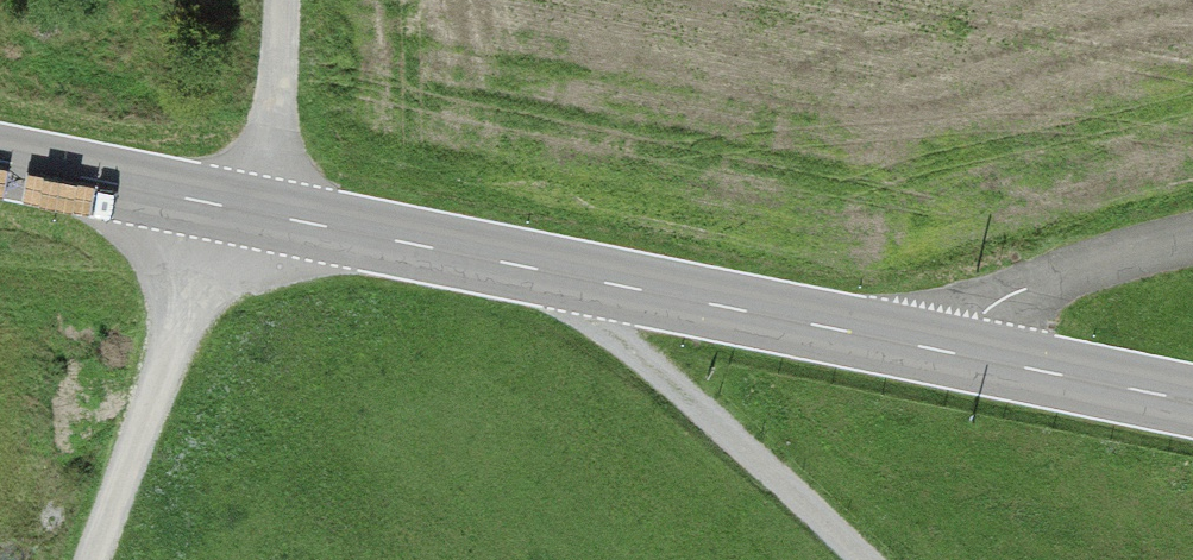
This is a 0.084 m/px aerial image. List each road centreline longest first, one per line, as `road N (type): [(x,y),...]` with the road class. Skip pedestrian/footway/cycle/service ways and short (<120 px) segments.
road 1 (track): [(91,559),(207,239),(267,176),(274,0)]
road 2 (tertiary): [(571,277),(0,161)]
road 3 (residential): [(571,277),(598,319),(866,559)]
road 4 (tertiary): [(969,356),(571,277)]
road 5 (residential): [(1192,244),(1104,259),(1024,288),(980,318),(969,356)]
road 6 (tertiary): [(1192,402),(969,356)]

